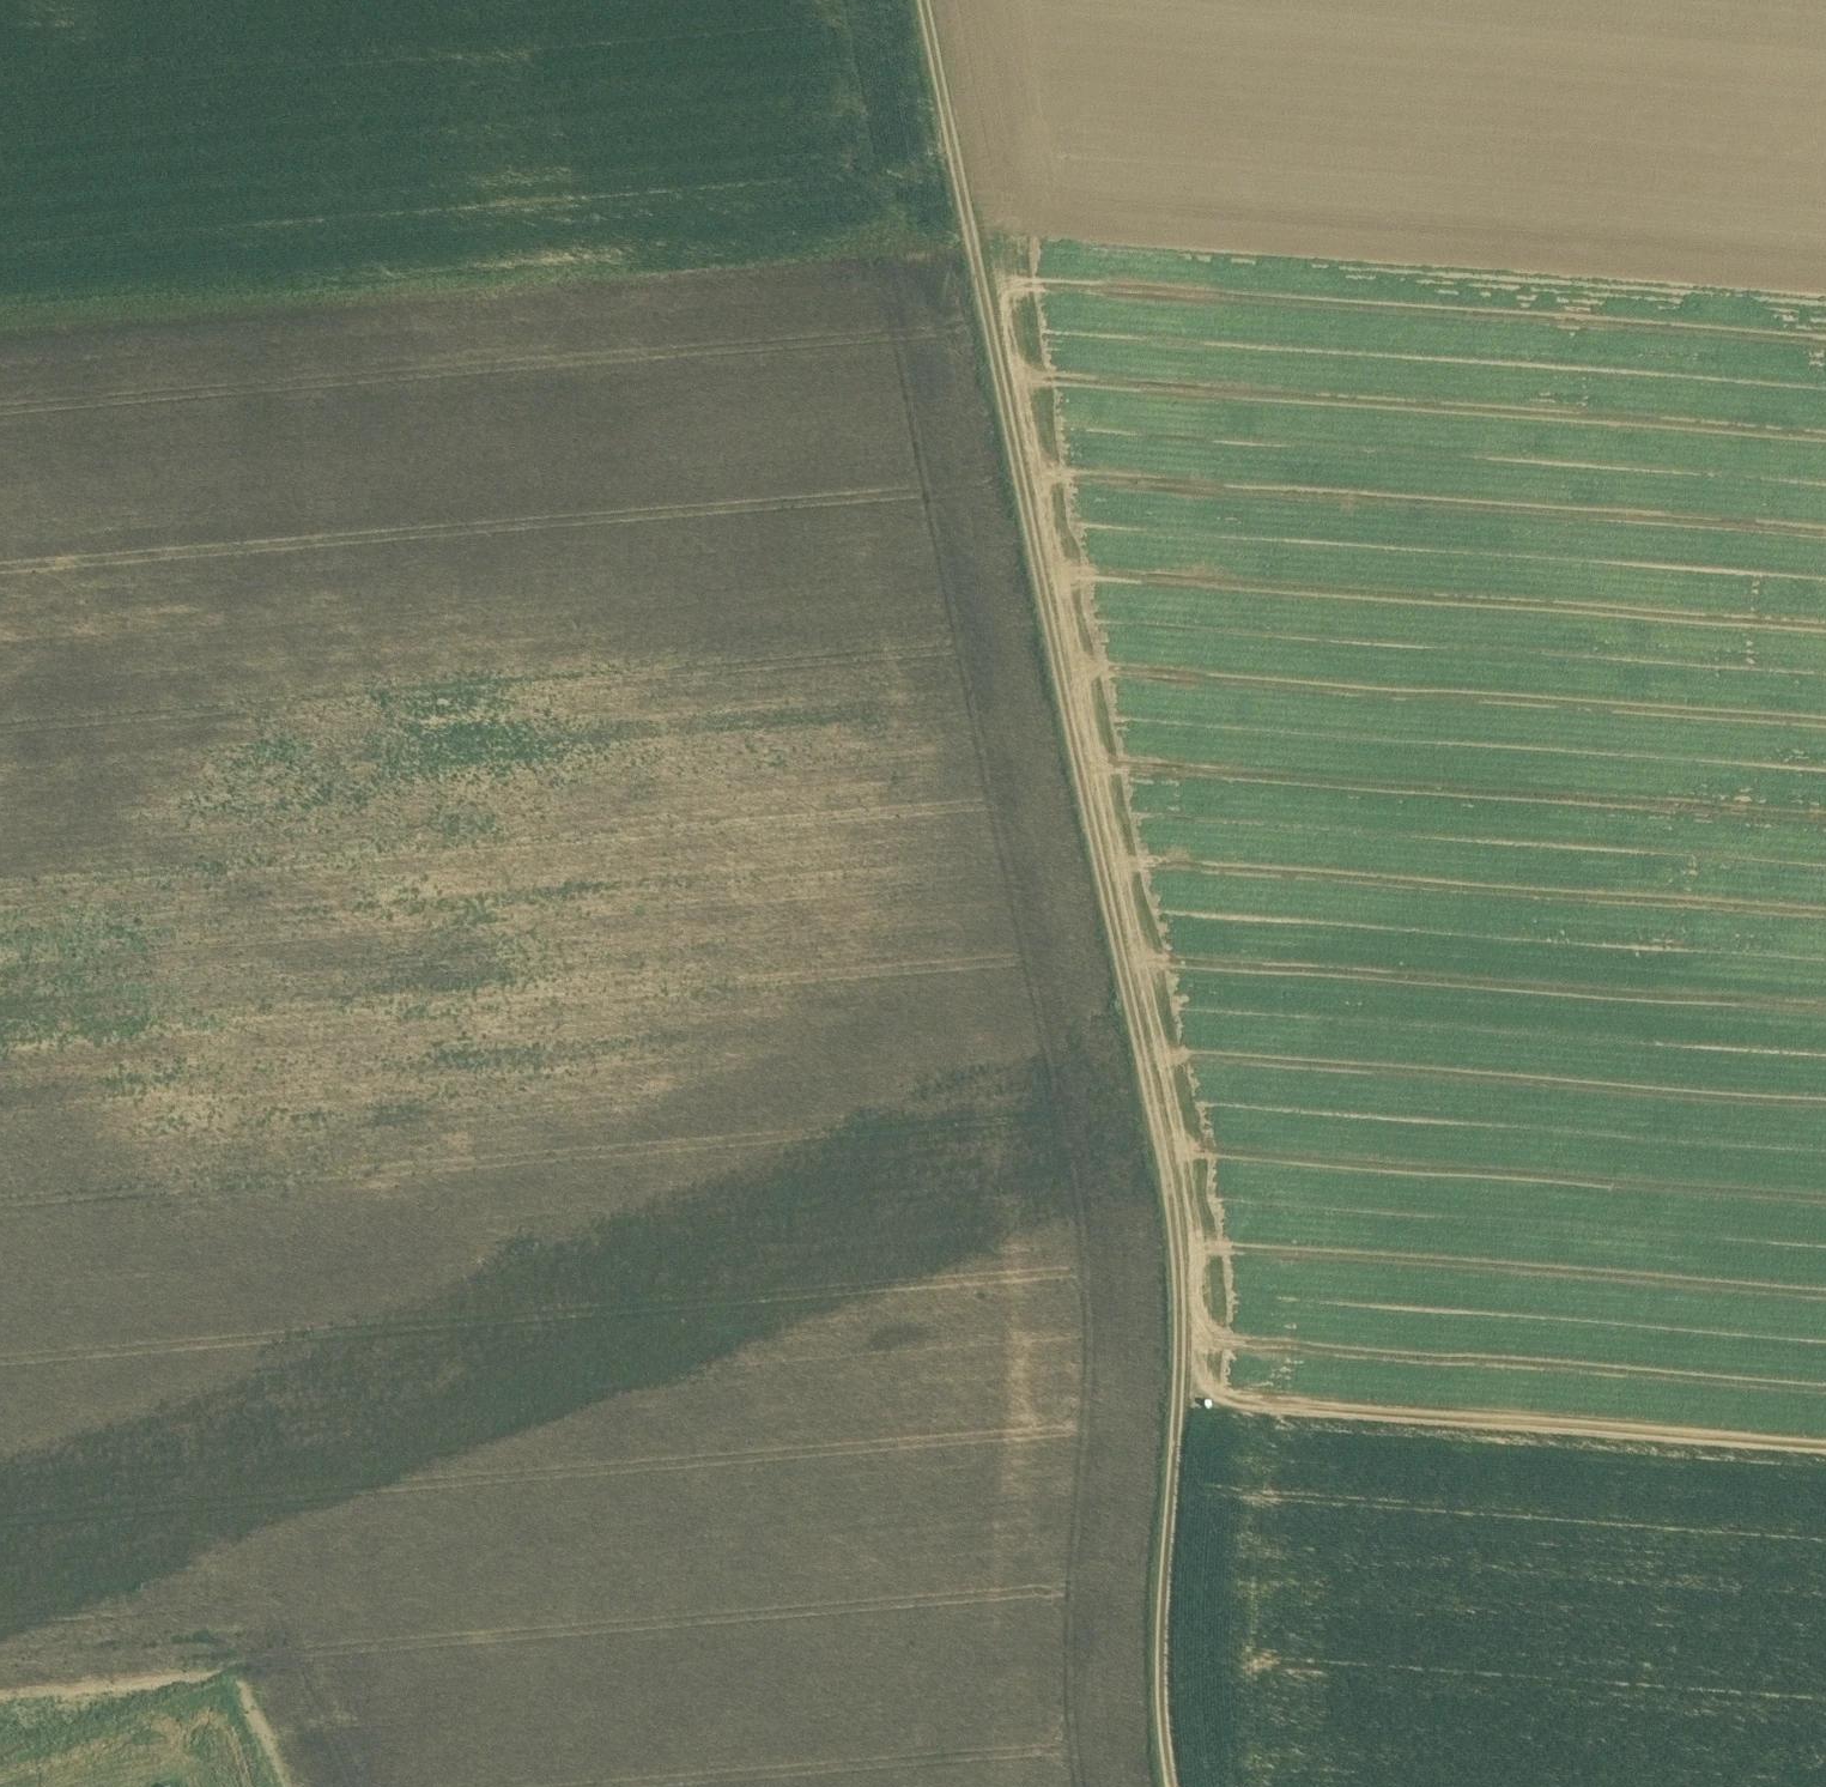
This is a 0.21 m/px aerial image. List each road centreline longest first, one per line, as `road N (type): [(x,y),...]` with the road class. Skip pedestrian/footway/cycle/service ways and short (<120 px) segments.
road 1 (track): [(935,0),(1187,1236),(1191,1347),(1168,1656),(1177,1786)]

